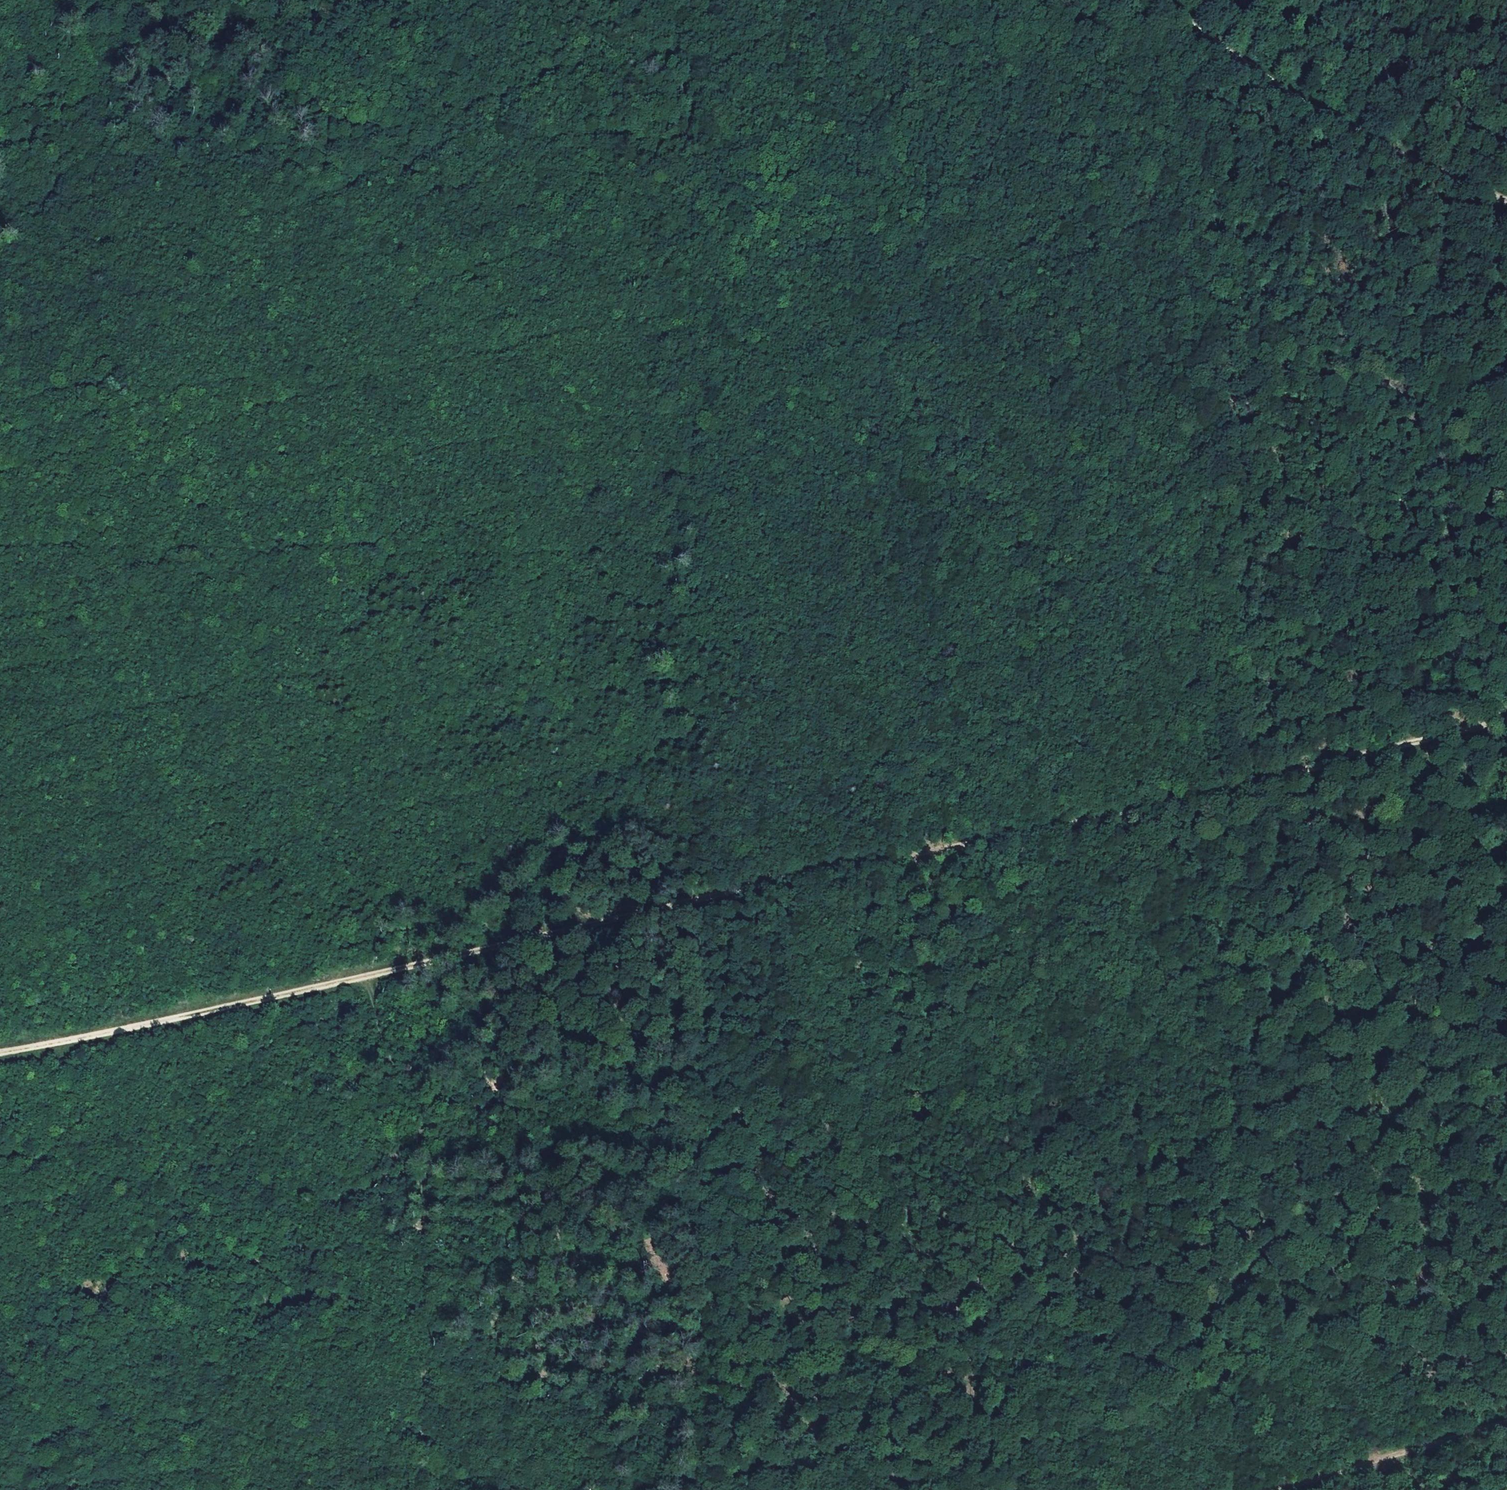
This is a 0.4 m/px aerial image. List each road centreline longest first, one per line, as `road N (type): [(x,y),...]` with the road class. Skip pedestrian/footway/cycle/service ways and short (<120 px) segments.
road 1 (track): [(1506,720),(1301,777),(238,1008),(0,1049)]
road 2 (track): [(686,0),(696,1489)]
road 3 (track): [(1146,0),(1319,116),(1441,180),(1506,203)]
road 4 (track): [(1506,1426),(1292,1489)]

